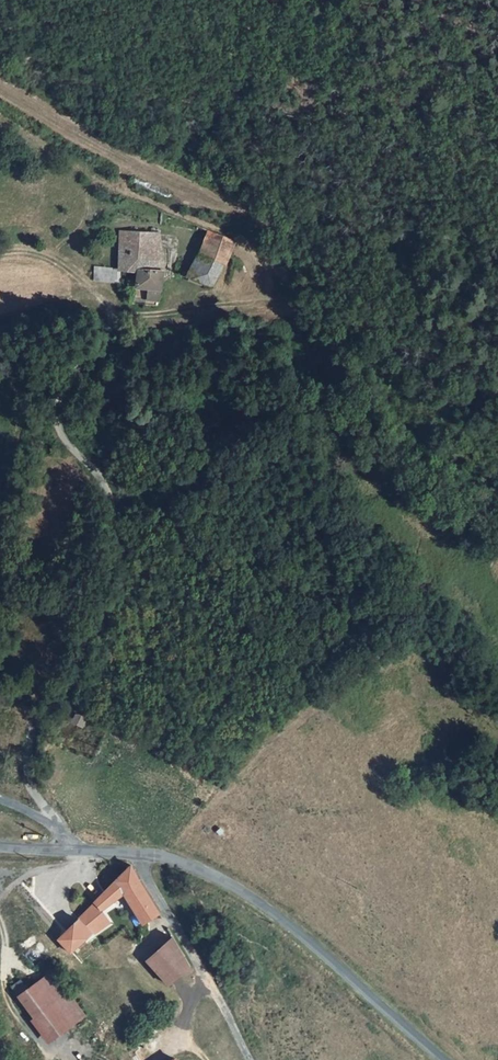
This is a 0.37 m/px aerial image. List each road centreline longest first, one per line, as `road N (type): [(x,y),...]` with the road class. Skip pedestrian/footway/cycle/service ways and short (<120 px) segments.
road 1 (track): [(118,317),(262,303),(298,308),(388,329),(497,382)]
road 2 (tertiary): [(143,854),(238,886),(439,1059)]
road 3 (unclassified): [(250,1059),(143,854)]

